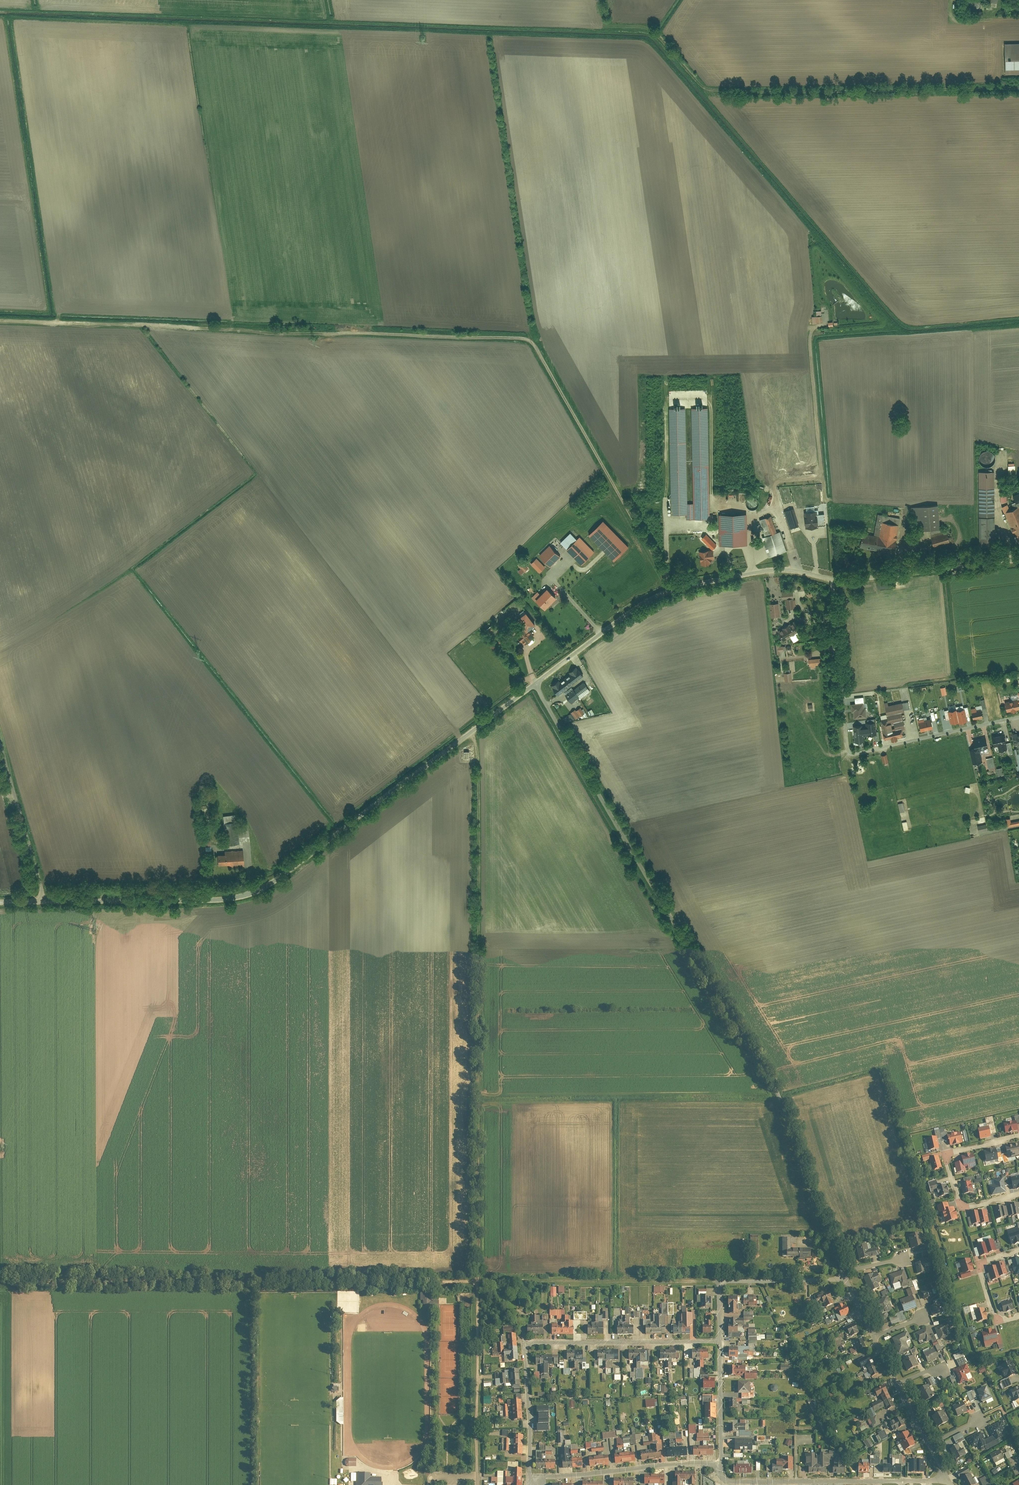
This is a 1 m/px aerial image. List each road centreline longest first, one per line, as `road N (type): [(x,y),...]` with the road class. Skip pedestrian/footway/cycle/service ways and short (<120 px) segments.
road 1 (unclassified): [(0,322),(526,340),(670,590)]
road 2 (track): [(717,1282),(0,1282)]
road 3 (residential): [(530,685),(778,1095),(843,1274)]
road 4 (track): [(477,1282),(476,725)]
road 5 (unclassified): [(530,685),(250,892),(43,899)]
road 6 (residential): [(1018,717),(845,754),(832,580)]
road 7 (residential): [(535,1484),(526,1346),(720,1342)]
road 8 (residential): [(843,1274),(945,1478)]
road 9 (residential): [(477,1282),(478,1484)]
road 10 (residential): [(832,580),(1018,561)]
road 11 (residential): [(843,1274),(717,1282),(720,1342)]
road 12 (residential): [(718,1467),(545,1477),(538,1484)]
road 13 (residential): [(1018,1138),(953,1153),(946,1165),(960,1205),(1018,1196)]
road 14 (residential): [(670,590),(530,685)]
road 15 (residential): [(832,580),(759,570),(670,590)]
road 16 (unclassified): [(43,899),(0,753)]
road 17 (residential): [(945,1478),(817,1482)]
road 18 (residential): [(720,1342),(718,1467)]
road 19 (residential): [(1018,1316),(997,1320),(980,1273),(987,1260),(1017,1249)]

